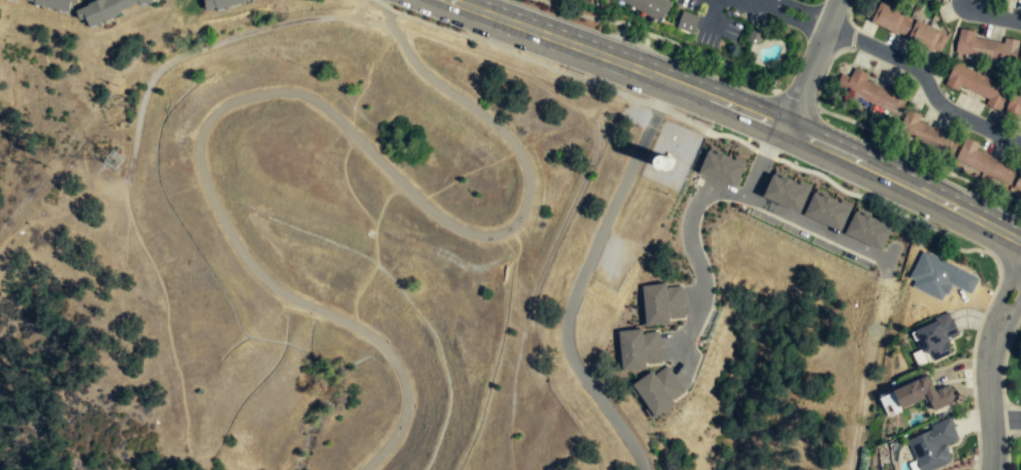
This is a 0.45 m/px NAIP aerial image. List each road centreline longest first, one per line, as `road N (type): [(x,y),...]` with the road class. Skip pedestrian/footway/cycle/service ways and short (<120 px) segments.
road 1 (secondary): [(1020,243),(784,127),(451,0)]
road 2 (residential): [(1002,315),(990,360),(990,469)]

